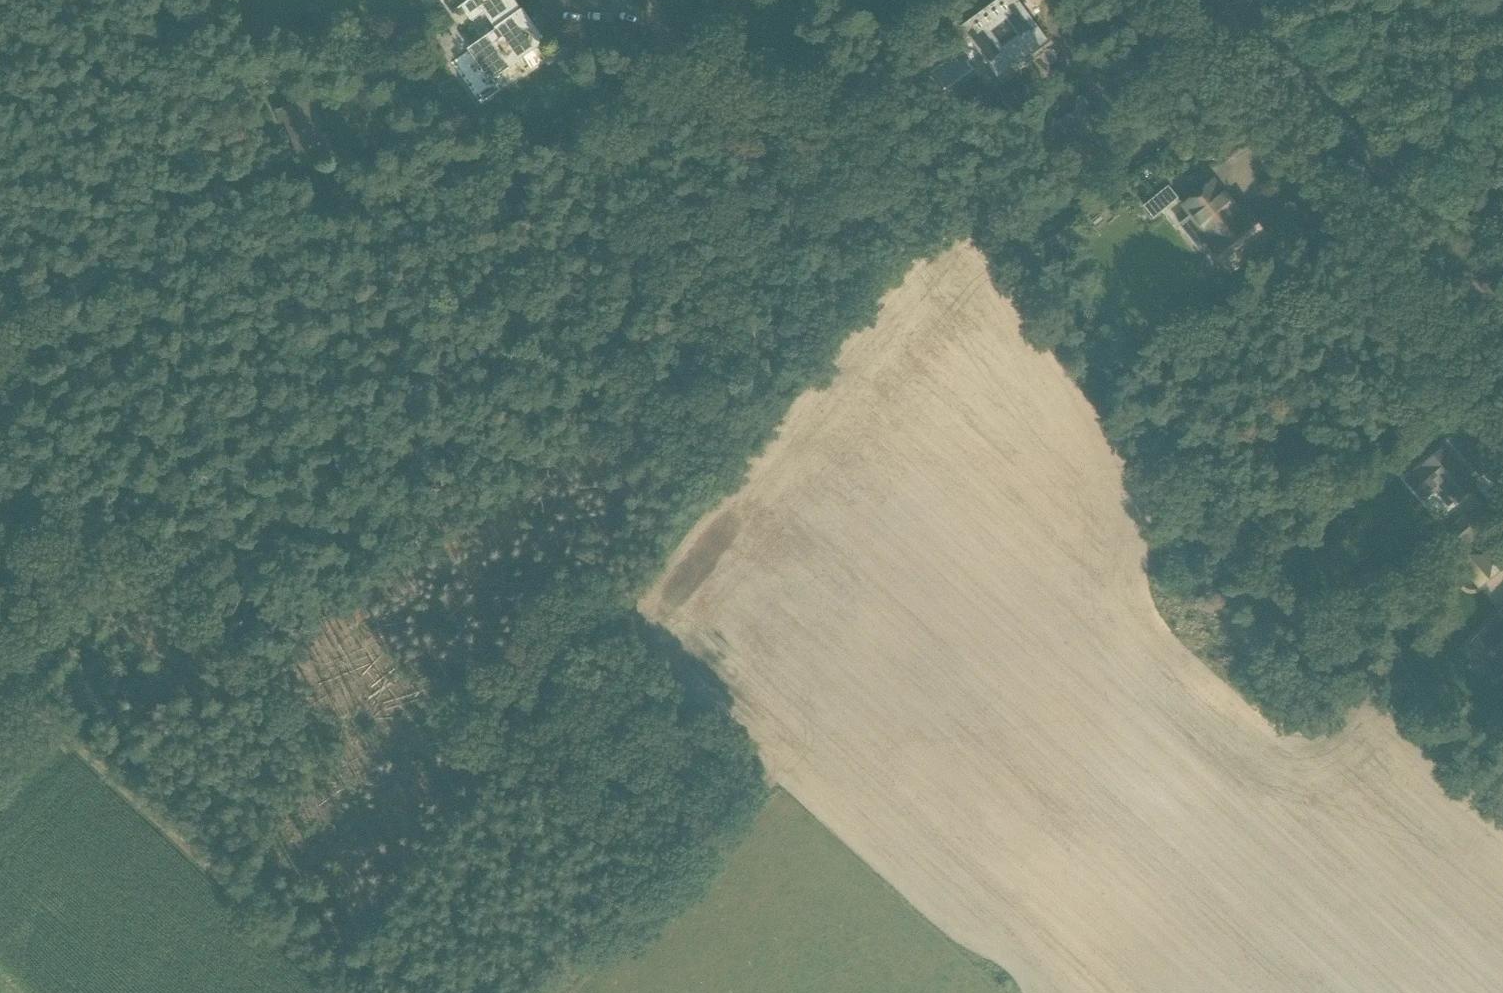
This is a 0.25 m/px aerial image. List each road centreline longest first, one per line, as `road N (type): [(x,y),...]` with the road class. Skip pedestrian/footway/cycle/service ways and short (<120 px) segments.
road 1 (track): [(663,33),(608,92),(527,148),(0,318)]
road 2 (track): [(1268,61),(1059,208),(1004,228),(944,204),(651,24)]
road 3 (track): [(340,992),(43,716),(0,688)]
road 4 (unclassified): [(1502,325),(1242,0)]

